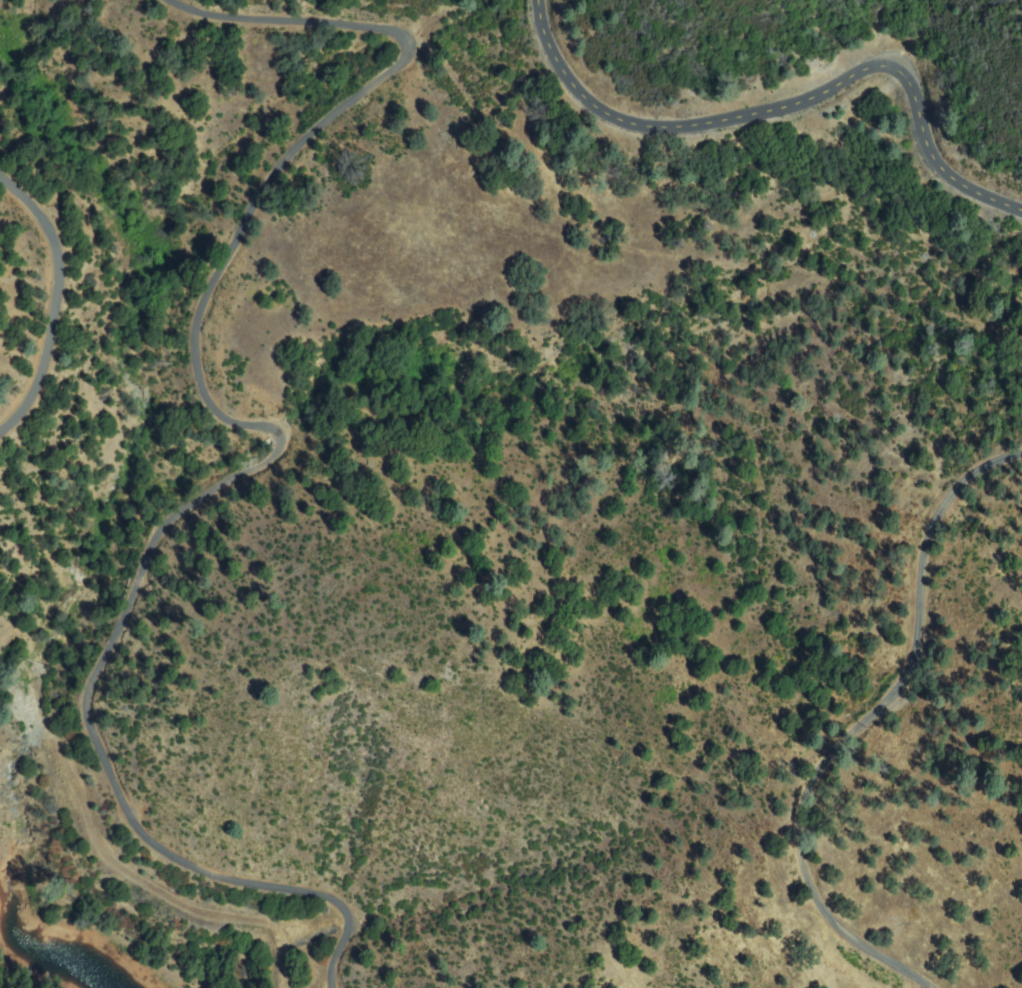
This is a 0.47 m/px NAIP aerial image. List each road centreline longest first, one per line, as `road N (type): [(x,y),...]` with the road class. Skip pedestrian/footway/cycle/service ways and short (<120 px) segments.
road 1 (track): [(333,987),(357,922),(346,903),(235,884),(166,853),(129,817),(87,712),(165,527),(277,449),(231,424),(207,391),(201,326),(216,273),(271,182),(414,60),(417,39),(320,22),(206,19),(162,0)]
road 2 (track): [(1021,459),(972,480),(939,520),(922,573),(911,676),(837,745),(805,800),(801,842),(818,901),(863,948),(928,987)]
road 3 (tertiary): [(1021,210),(953,177),(909,94),(888,77),(718,123),(649,126),(615,116),(573,81),(538,0)]

